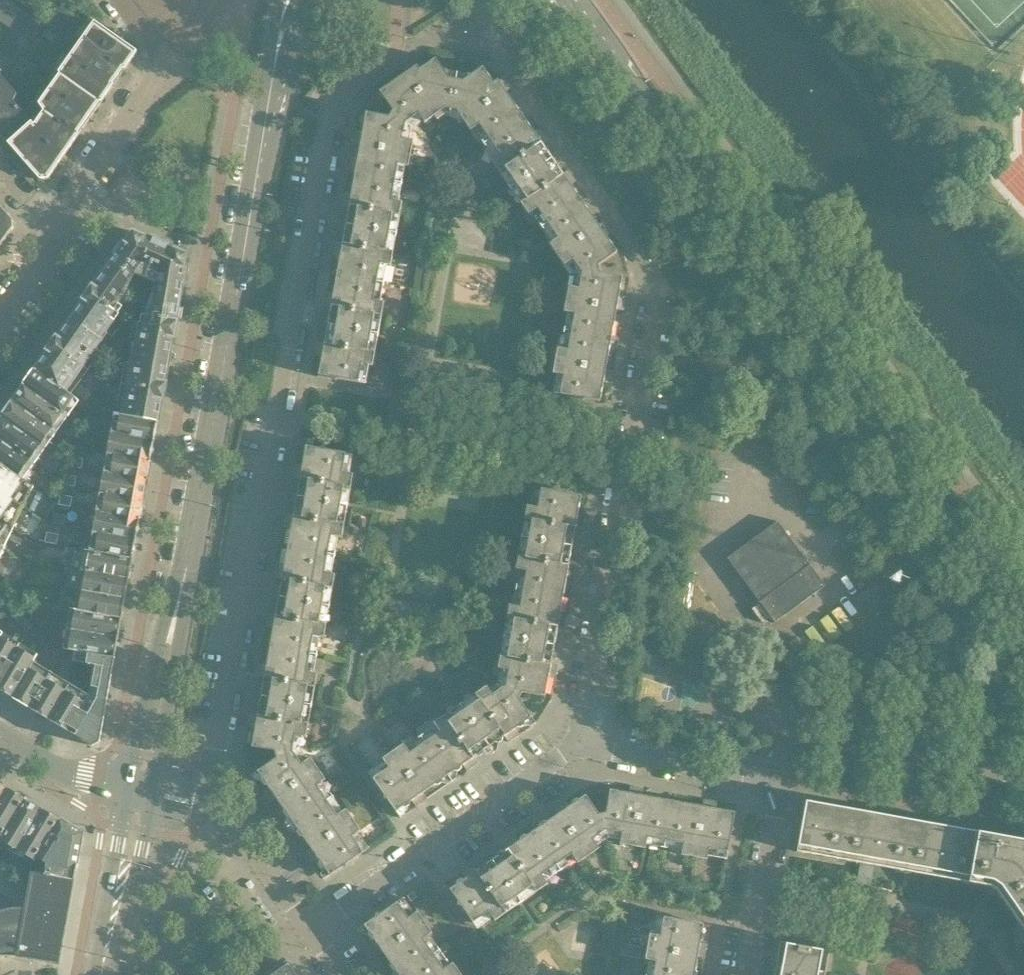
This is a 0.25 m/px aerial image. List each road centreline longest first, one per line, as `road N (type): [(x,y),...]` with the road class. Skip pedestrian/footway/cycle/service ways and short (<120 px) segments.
road 1 (secondary): [(531,0),(599,73),(1023,645)]
road 2 (secondary): [(1023,614),(570,0)]
road 3 (residential): [(203,802),(327,119),(366,78)]
road 4 (secondary): [(188,553),(272,86)]
road 5 (residential): [(580,744),(658,290)]
road 6 (residential): [(747,974),(782,779),(580,744)]
road 7 (residential): [(306,926),(580,744)]
road 8 (secondary): [(153,790),(188,553)]
road 9 (secondary): [(188,553),(150,676),(130,785)]
road 10 (residential): [(55,232),(167,60)]
road 11 (secondary): [(130,785),(99,974)]
road 12 (secondary): [(106,974),(153,790)]
road 13 (residential): [(306,926),(229,813),(203,802)]
road 14 (tertiary): [(130,785),(44,763),(0,738)]

